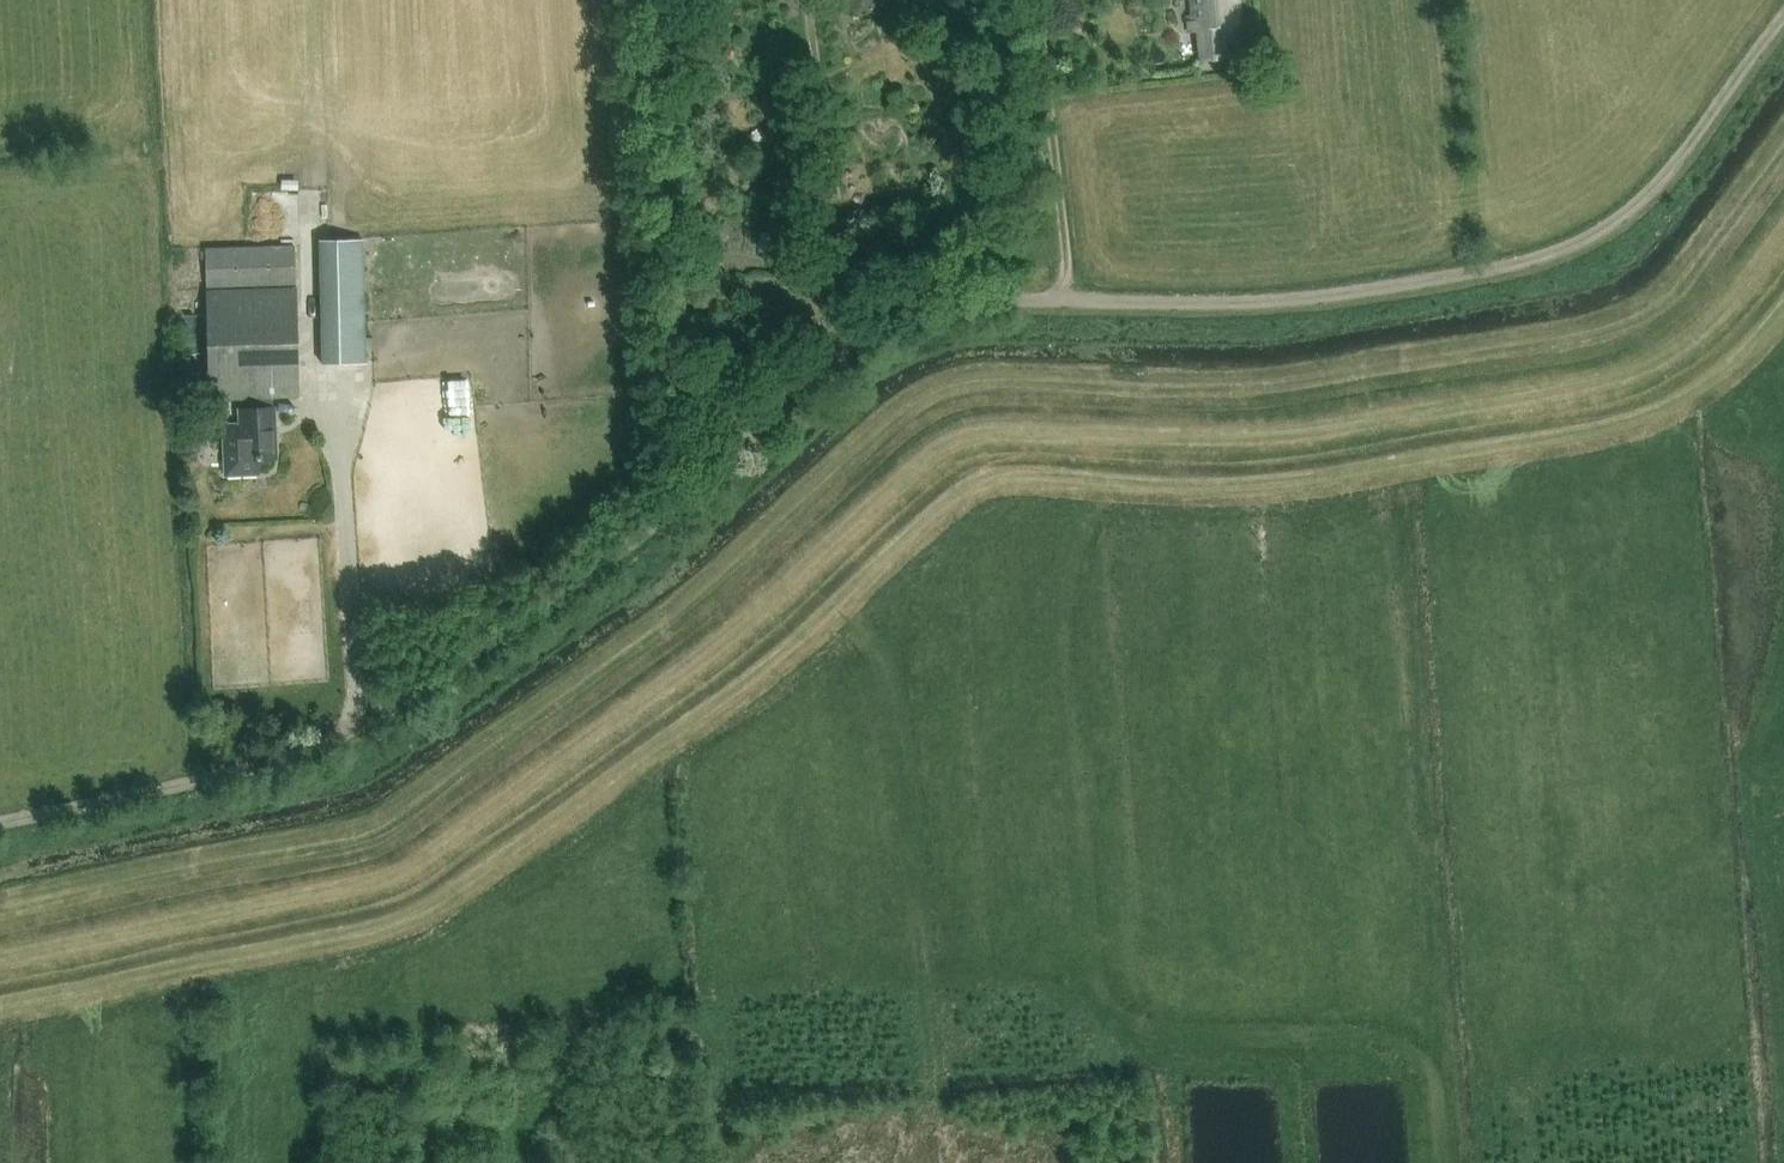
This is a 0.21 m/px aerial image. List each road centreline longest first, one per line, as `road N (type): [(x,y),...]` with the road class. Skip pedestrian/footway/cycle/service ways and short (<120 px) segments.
road 1 (track): [(1067,303),(1040,0)]

